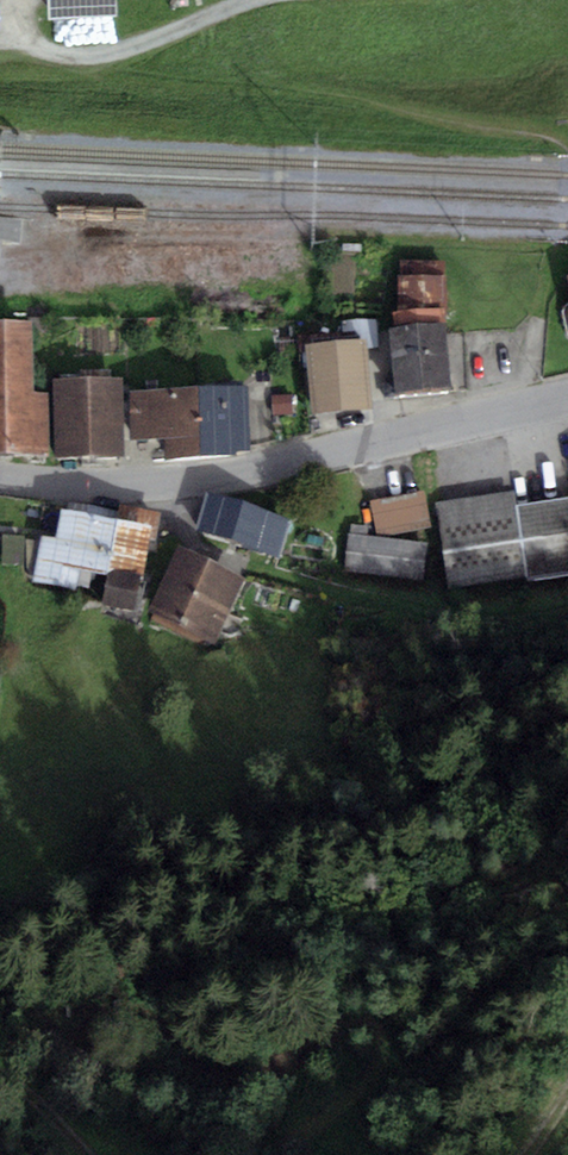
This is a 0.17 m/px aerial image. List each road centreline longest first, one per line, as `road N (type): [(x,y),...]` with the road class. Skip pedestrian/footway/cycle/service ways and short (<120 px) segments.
road 1 (residential): [(0,480),(213,478),(567,398)]
road 2 (track): [(29,57),(102,53),(246,0)]
road 3 (track): [(0,1072),(87,1154)]

